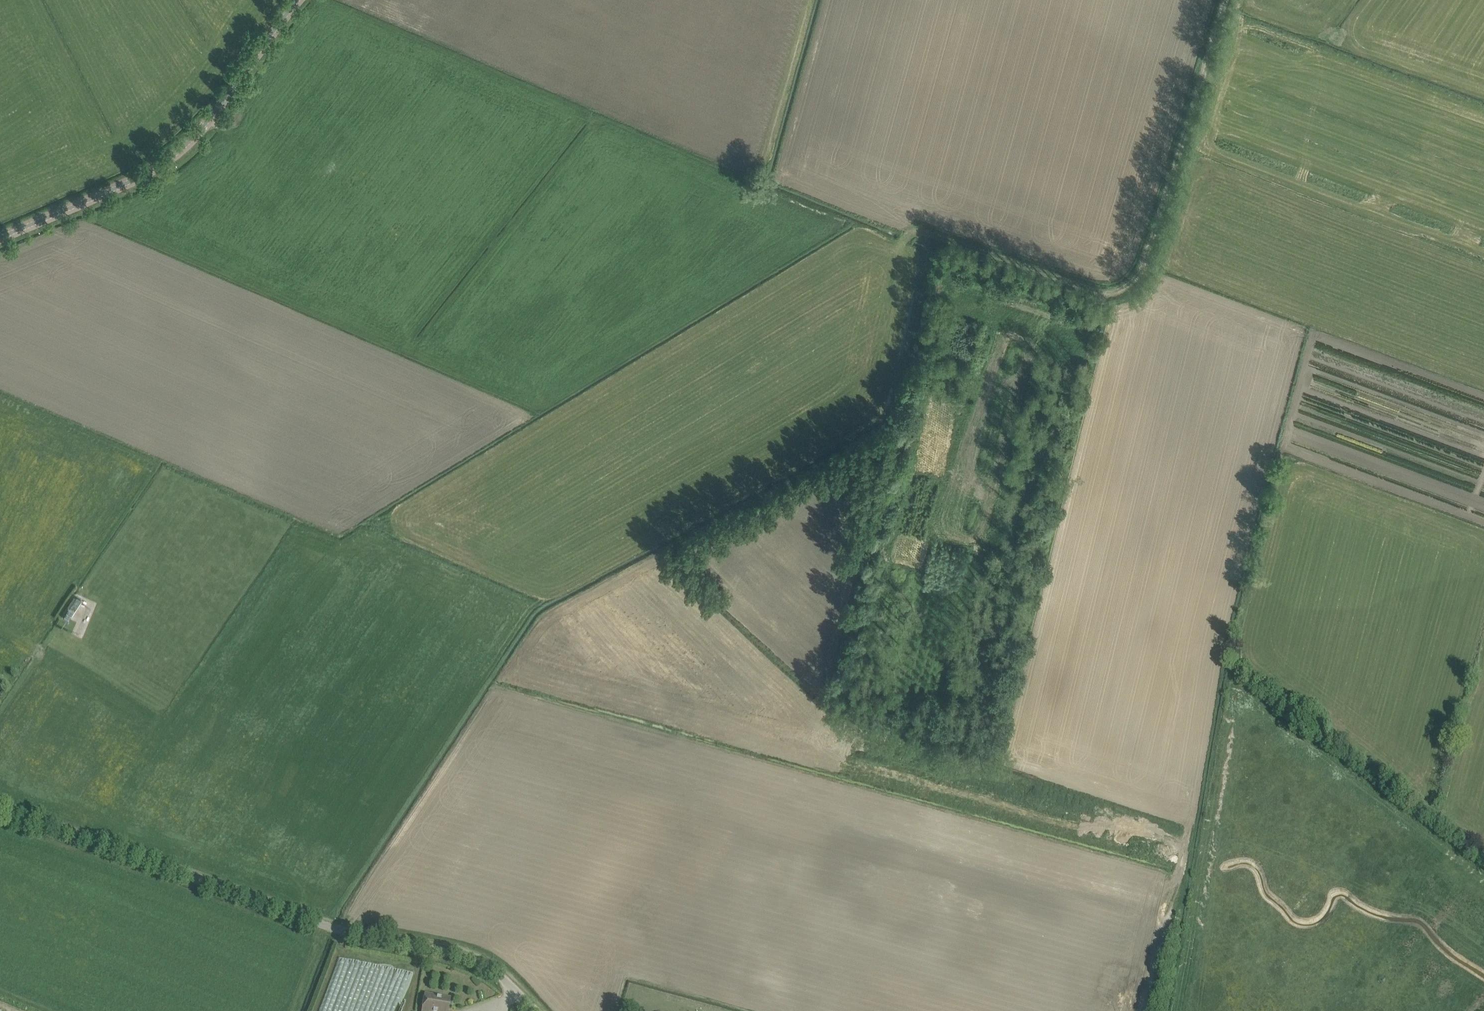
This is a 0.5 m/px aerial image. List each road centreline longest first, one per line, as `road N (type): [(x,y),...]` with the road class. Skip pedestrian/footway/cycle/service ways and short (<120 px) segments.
road 1 (track): [(1224,0),(1140,269),(1127,285),(1087,291),(786,184)]
road 2 (unclassified): [(536,1010),(495,972),(464,956),(322,924),(0,809)]
road 3 (tertiary): [(0,238),(124,184),(182,148),(298,0)]

